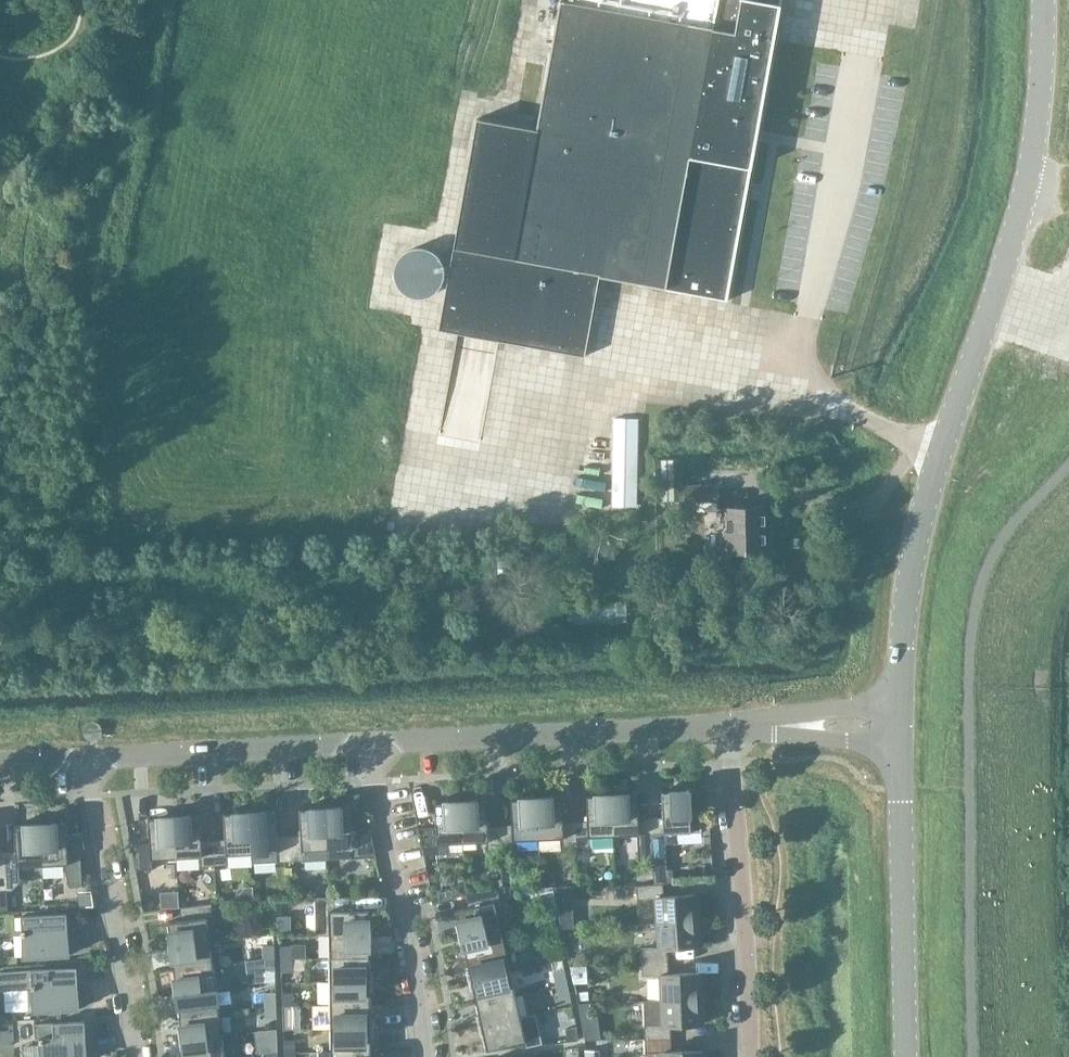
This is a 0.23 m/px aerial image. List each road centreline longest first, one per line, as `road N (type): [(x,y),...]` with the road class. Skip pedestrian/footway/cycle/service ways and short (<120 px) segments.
road 1 (tertiary): [(897,726),(903,625),(930,485),(1025,190),(1045,0)]
road 2 (residential): [(373,748),(730,728)]
road 3 (tertiary): [(904,1056),(897,726)]
road 4 (residential): [(730,728),(746,1056)]
road 5 (residential): [(422,1056),(373,748)]
road 6 (residential): [(131,1056),(87,762)]
road 7 (residential): [(87,762),(373,748)]
road 8 (residential): [(730,728),(897,726)]

